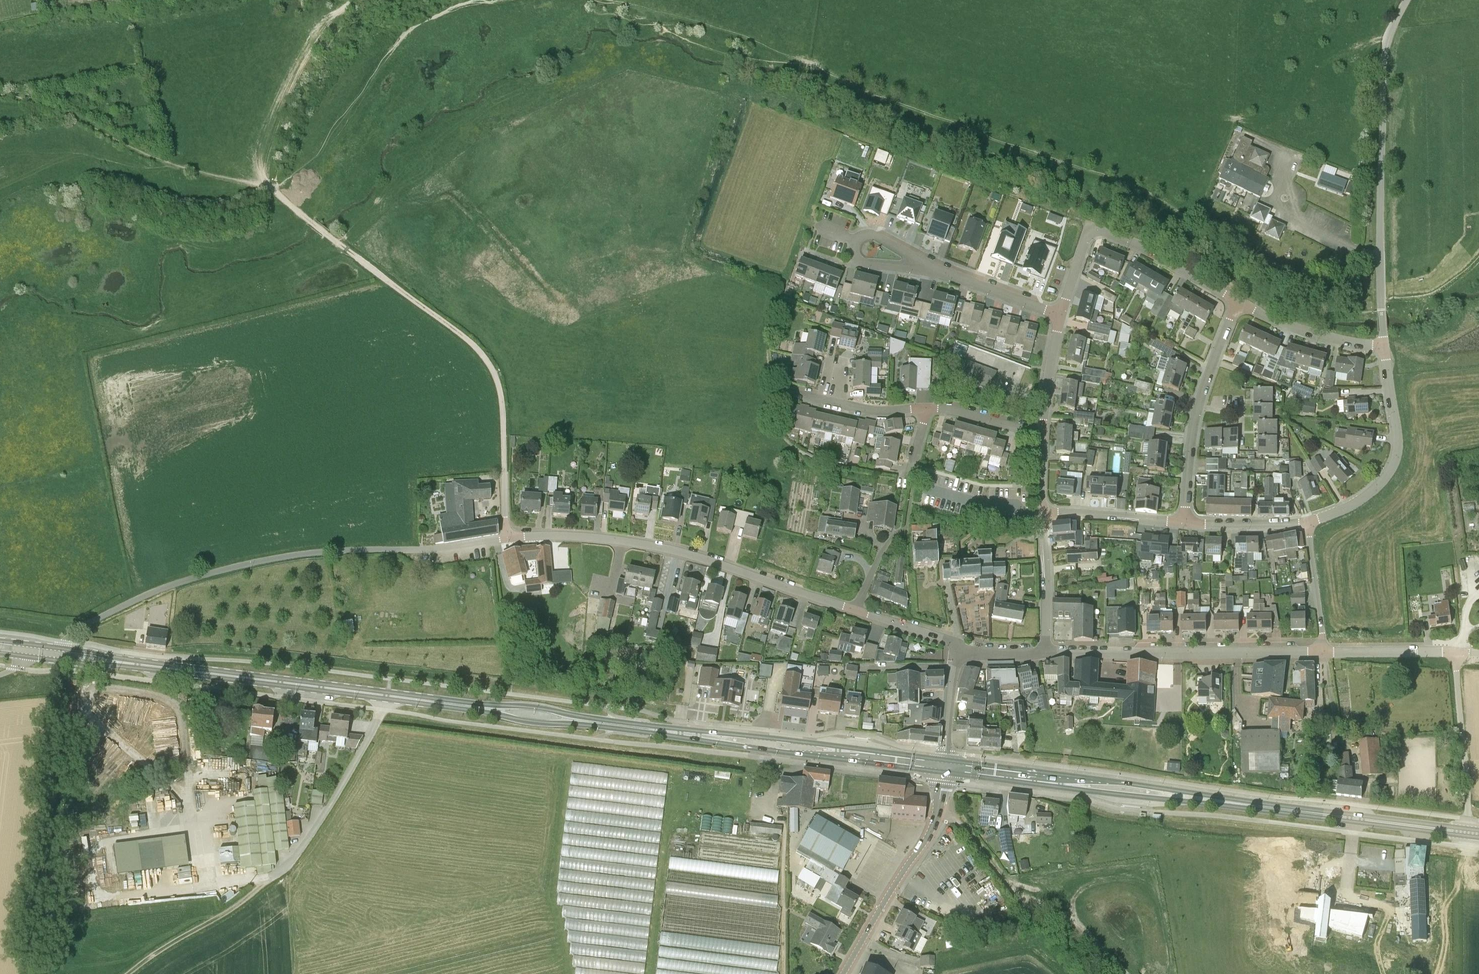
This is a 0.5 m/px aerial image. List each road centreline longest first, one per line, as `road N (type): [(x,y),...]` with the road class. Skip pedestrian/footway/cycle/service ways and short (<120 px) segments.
road 1 (unclassified): [(508,538),(263,561),(157,591),(57,648)]
road 2 (track): [(273,189),(484,356),(502,398),(504,472)]
road 3 (residential): [(856,610),(658,546),(508,538)]
road 4 (unclassified): [(1382,314),(1383,71),(1406,0)]
road 5 (primary): [(1467,832),(1169,795)]
road 6 (track): [(273,189),(153,158),(45,104),(0,94)]
road 7 (unclassified): [(1322,652),(1045,651)]
road 8 (primary): [(385,695),(111,661)]
road 9 (primary): [(714,738),(943,772)]
road 10 (primary): [(944,760),(714,738)]
road 11 (residential): [(1182,521),(1193,406),(1238,301)]
road 12 (primary): [(1169,795),(944,760)]
road 13 (primary): [(943,772),(1169,795)]
road 14 (tertiary): [(843,973),(929,833),(943,772)]
road 15 (residential): [(1307,523),(1366,495),(1394,463),(1385,347)]
road 16 (track): [(1095,973),(1017,900),(956,822)]
road 17 (unclassified): [(1455,652),(1467,832)]
road 18 (track): [(270,879),(127,973)]
road 19 (residential): [(1238,301),(1099,229)]
road 20 (residential): [(1385,347),(1289,326),(1238,301)]
road 21 (residential): [(1062,314),(920,266)]
road 22 (residential): [(1182,521),(1043,514)]
road 23 (primary): [(714,738),(576,720)]
road 24 (residential): [(1045,651),(1043,514)]
road 25 (unclassified): [(1455,652),(1322,652)]
road 26 (residential): [(1322,652),(1307,523)]
road 27 (residential): [(1307,523),(1182,521)]
road 28 (residential): [(1043,435),(1062,314)]
road 29 (residential): [(920,266),(874,235),(858,238),(860,261),(886,265)]
road 30 (residential): [(1043,435),(926,409)]

